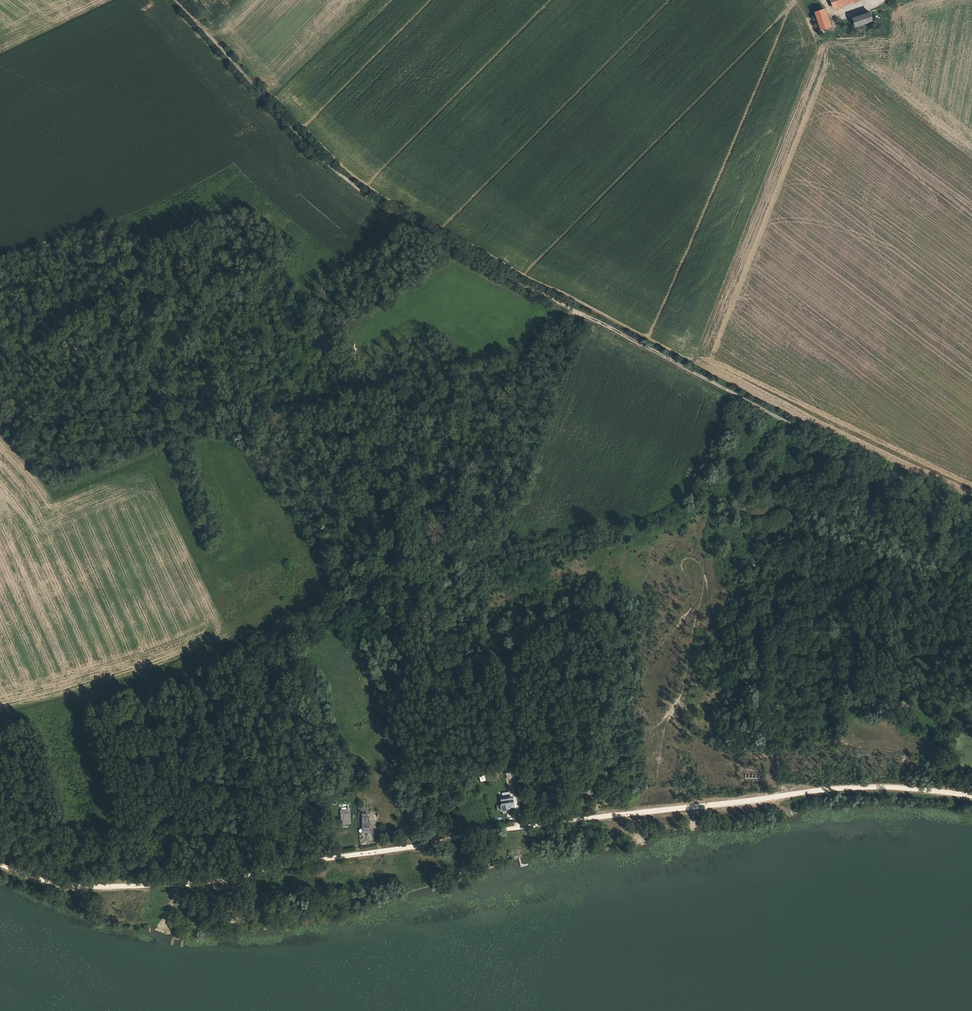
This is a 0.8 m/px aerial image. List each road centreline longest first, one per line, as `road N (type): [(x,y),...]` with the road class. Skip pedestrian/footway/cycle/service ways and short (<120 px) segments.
road 1 (track): [(0,866),(59,887),(197,884),(466,837),(811,792),(891,788),(971,796)]
road 2 (track): [(971,513),(382,207),(300,139),(176,0)]

